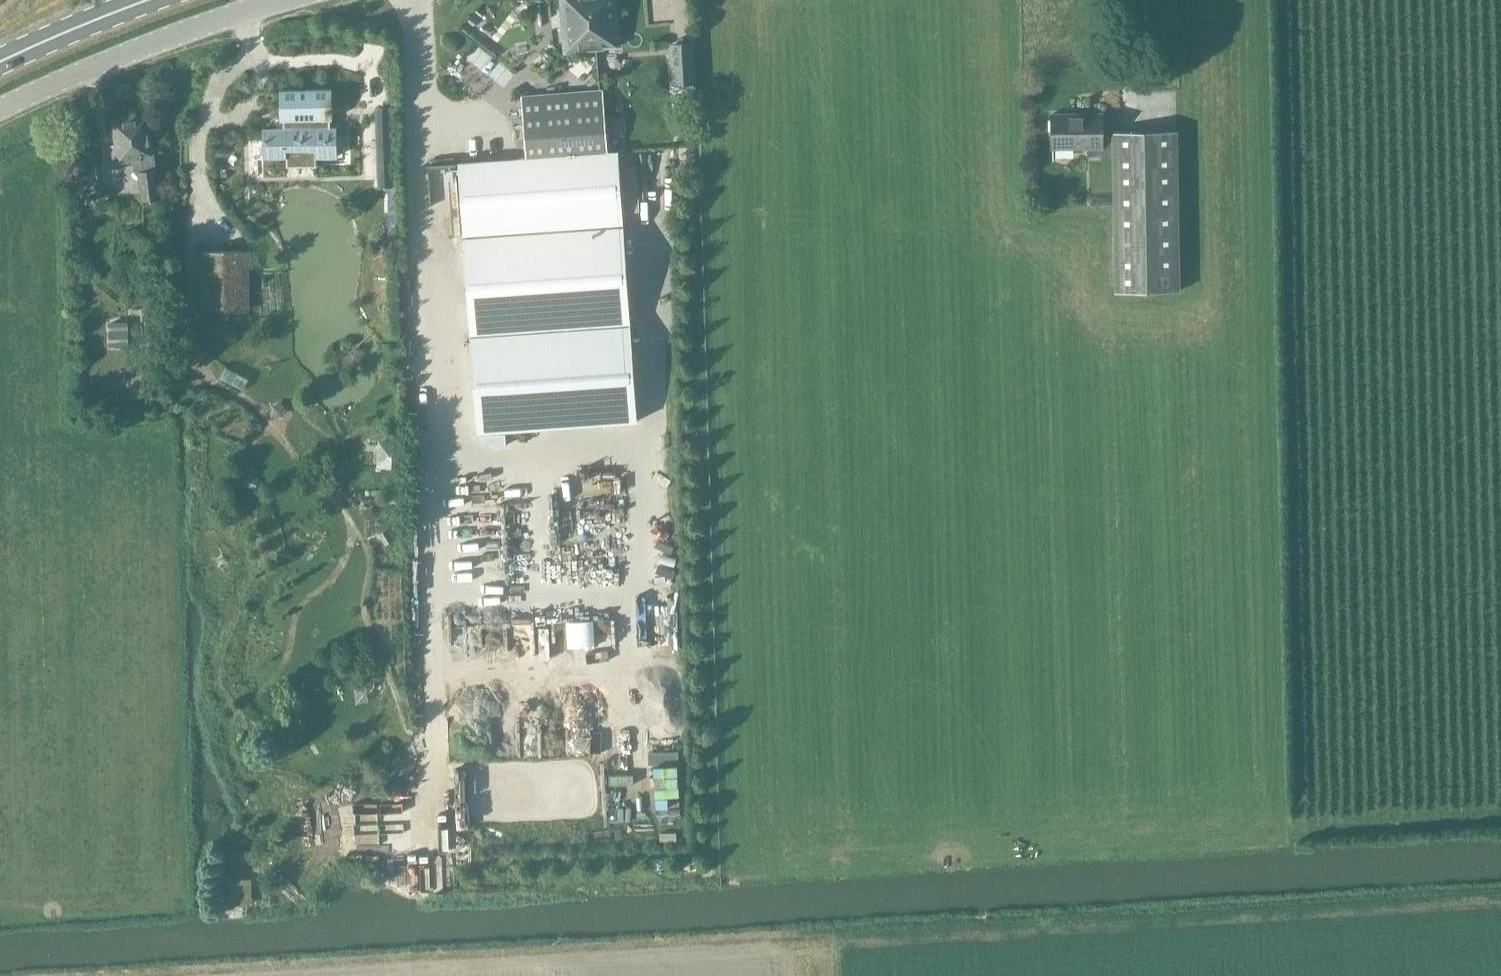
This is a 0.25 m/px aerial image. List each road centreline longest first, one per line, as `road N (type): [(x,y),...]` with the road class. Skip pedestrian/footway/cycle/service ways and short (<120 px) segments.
road 1 (unclassified): [(0,111),(132,52),(286,0)]
road 2 (secondary): [(151,0),(0,64)]

